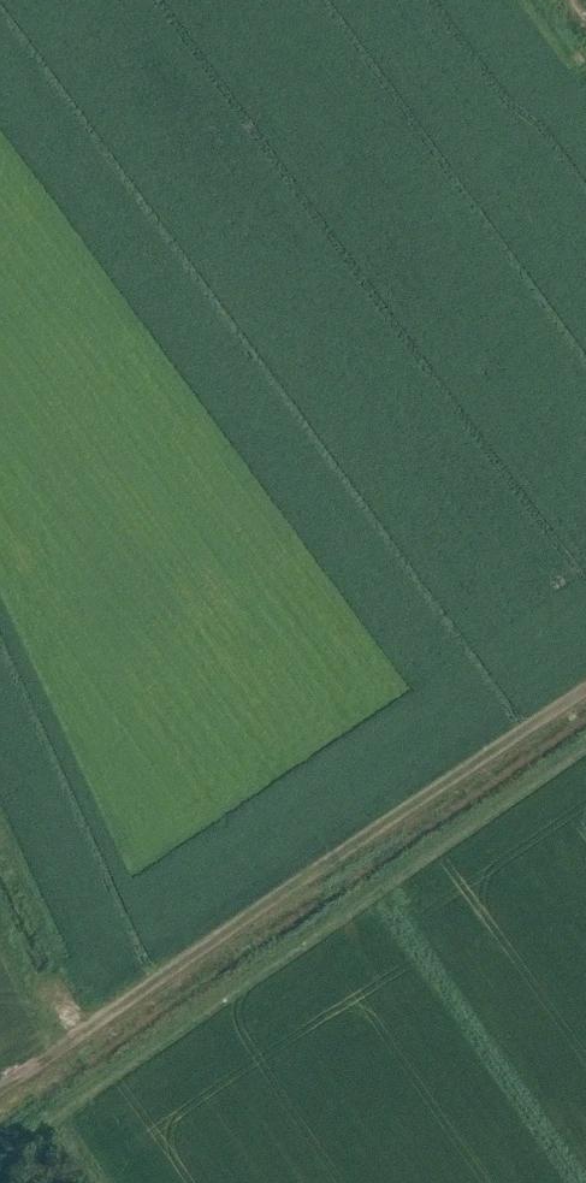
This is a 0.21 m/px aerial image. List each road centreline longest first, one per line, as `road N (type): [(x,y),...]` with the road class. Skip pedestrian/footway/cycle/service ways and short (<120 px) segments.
road 1 (track): [(0,1156),(585,749)]

